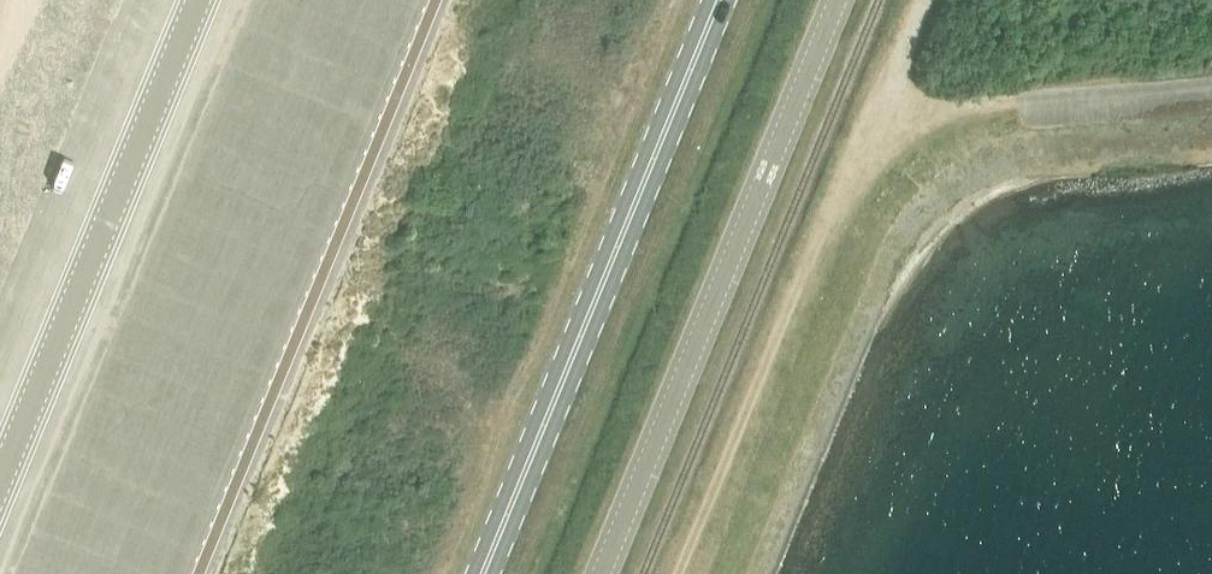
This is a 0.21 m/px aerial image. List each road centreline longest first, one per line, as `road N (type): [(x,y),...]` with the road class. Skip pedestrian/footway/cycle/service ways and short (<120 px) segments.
road 1 (tertiary): [(599,573),(835,0)]
road 2 (primary): [(481,573),(717,0)]
road 3 (unclassified): [(0,474),(193,0)]

